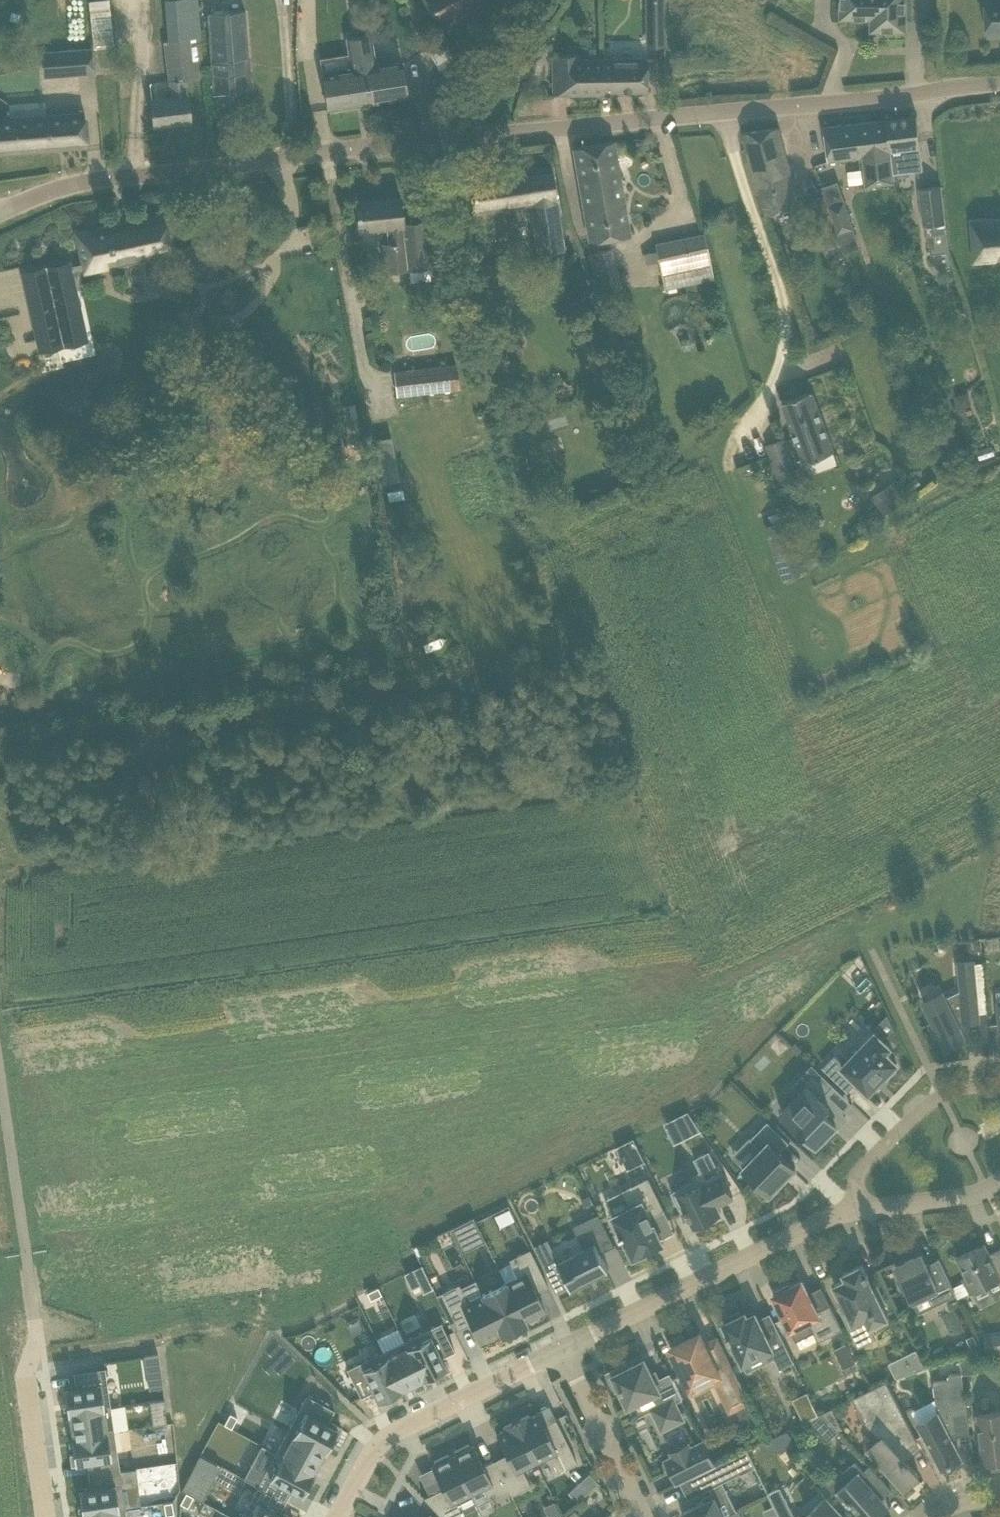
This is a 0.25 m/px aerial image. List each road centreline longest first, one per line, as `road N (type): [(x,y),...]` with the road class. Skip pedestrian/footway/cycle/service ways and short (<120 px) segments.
road 1 (residential): [(0,217),(55,195),(414,145),(999,79)]
road 2 (residential): [(563,1351),(850,1208)]
road 3 (residential): [(329,1516),(355,1469),(407,1423),(563,1351)]
road 4 (residential): [(850,1208),(858,1179),(929,1105),(958,1089),(999,1086)]
road 5 (residential): [(645,1516),(563,1351)]
road 6 (residential): [(850,1208),(968,1197),(999,1180)]
road 7 (residential): [(67,1516),(45,1369)]

